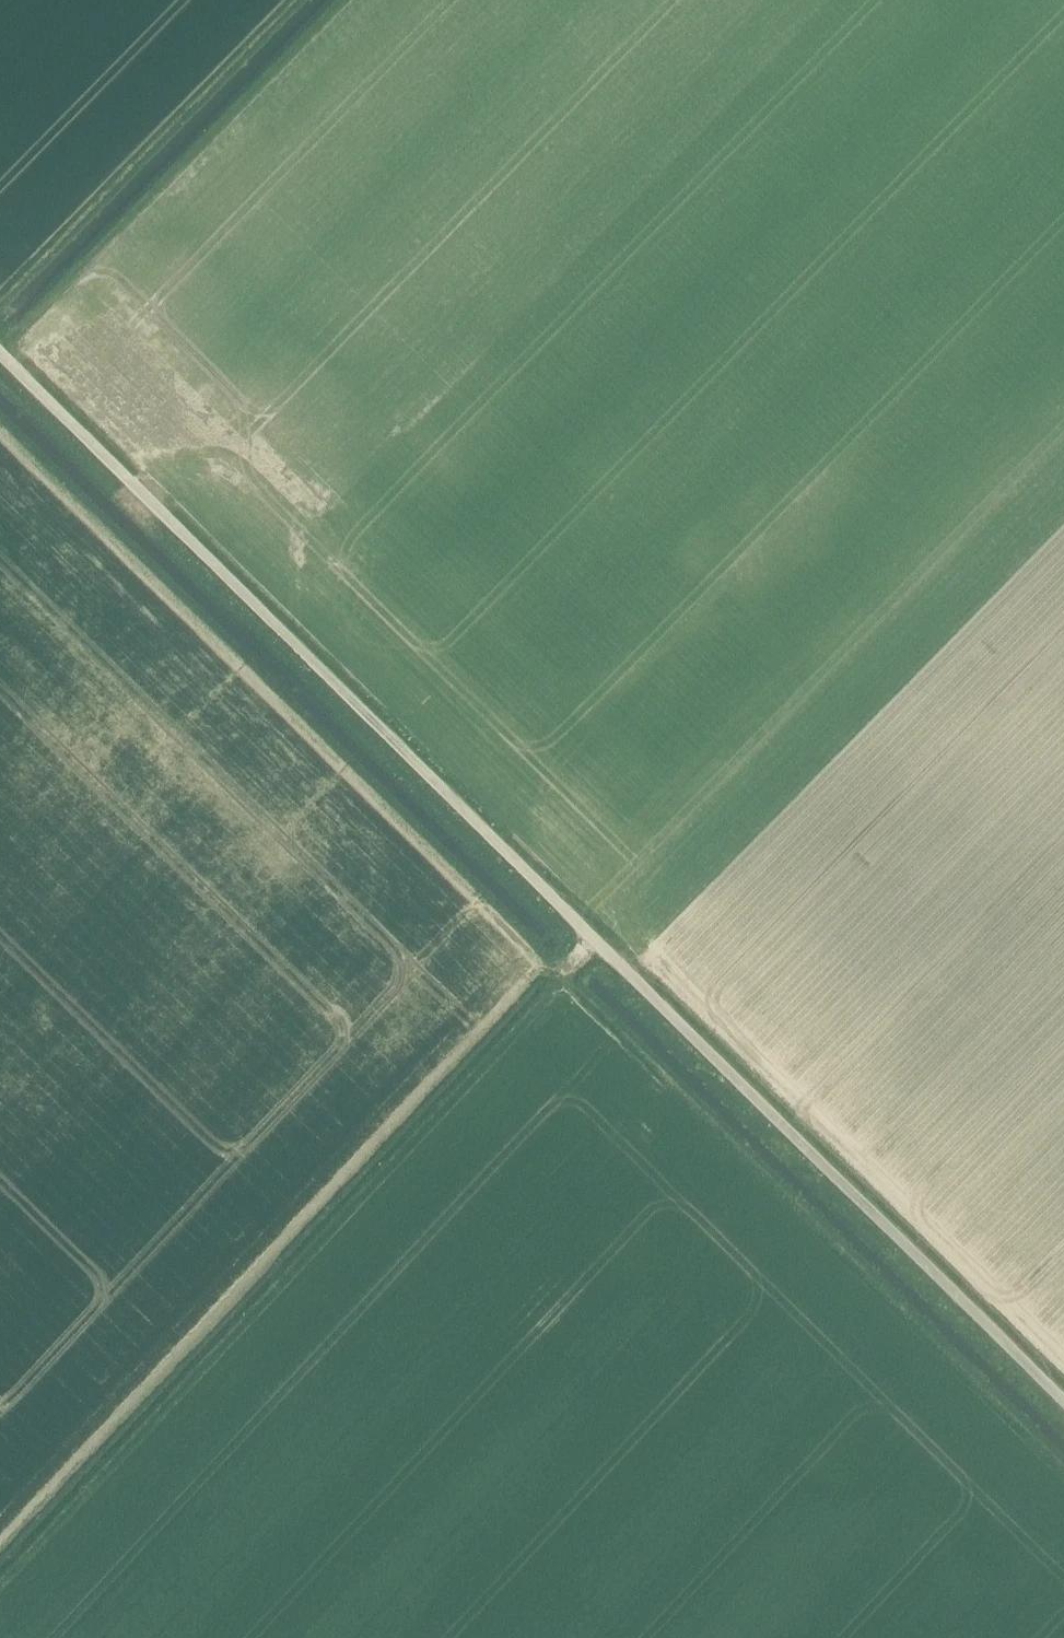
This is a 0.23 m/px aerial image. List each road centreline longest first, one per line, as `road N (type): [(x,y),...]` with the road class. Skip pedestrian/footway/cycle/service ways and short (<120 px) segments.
road 1 (track): [(1063,1401),(0,356)]

